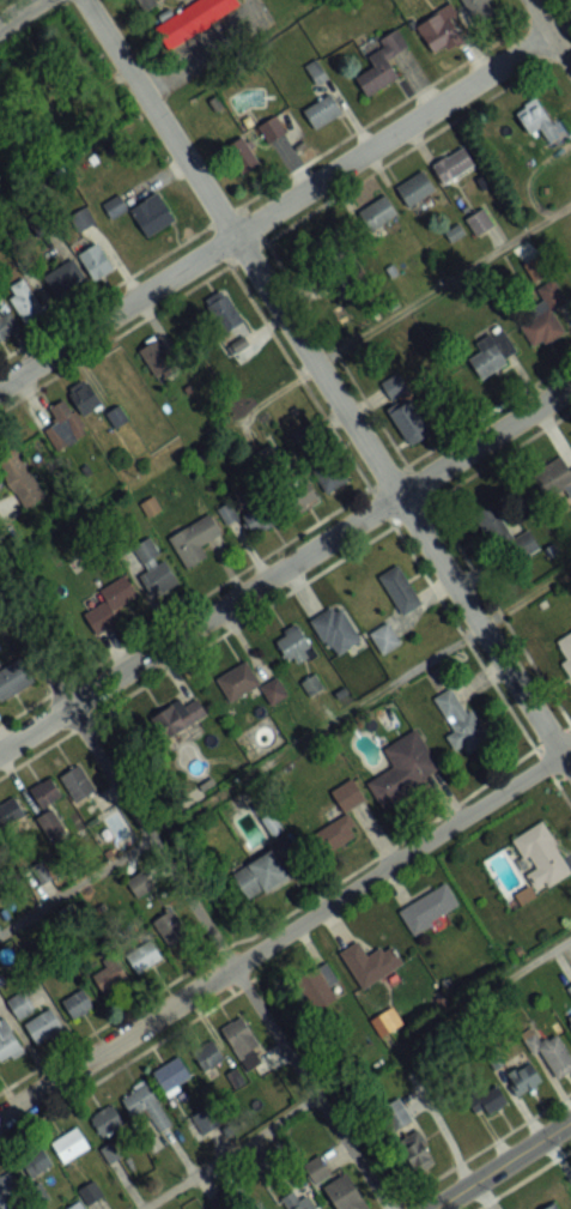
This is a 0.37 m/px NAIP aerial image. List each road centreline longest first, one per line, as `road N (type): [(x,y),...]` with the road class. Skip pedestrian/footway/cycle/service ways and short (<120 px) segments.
road 1 (residential): [(570,766),(86,0)]
road 2 (residential): [(385,1208),(0,602)]
road 3 (residential): [(0,1116),(570,742)]
road 4 (residential): [(0,749),(570,384)]
road 5 (residential): [(0,386),(551,36)]
road 6 (tertiary): [(436,1208),(570,1125)]

